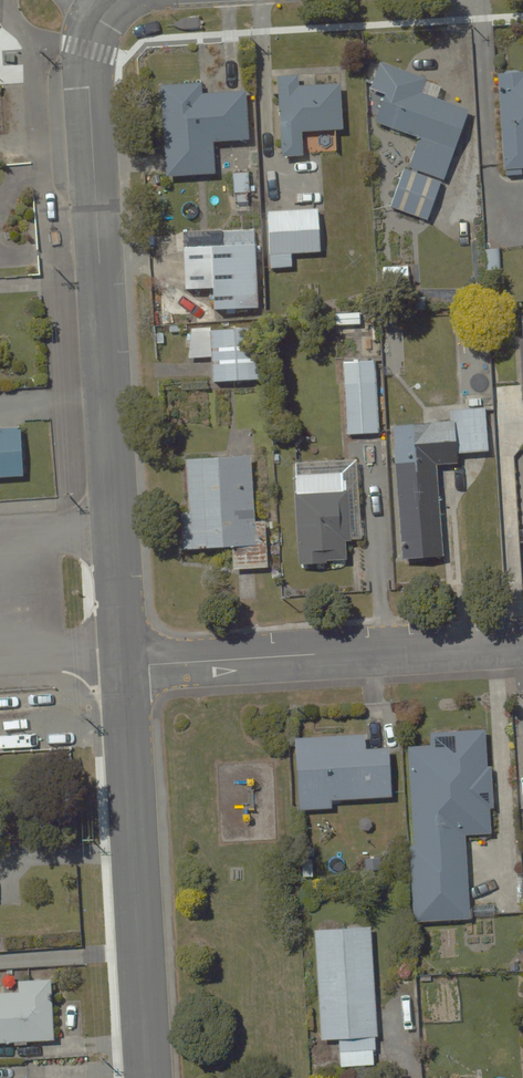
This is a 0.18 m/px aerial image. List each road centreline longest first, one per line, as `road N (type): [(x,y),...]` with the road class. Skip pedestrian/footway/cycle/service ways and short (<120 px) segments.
road 1 (residential): [(99,19),(89,84),(125,666)]
road 2 (residential): [(125,666),(150,1077)]
road 3 (residential): [(125,666),(522,641)]

